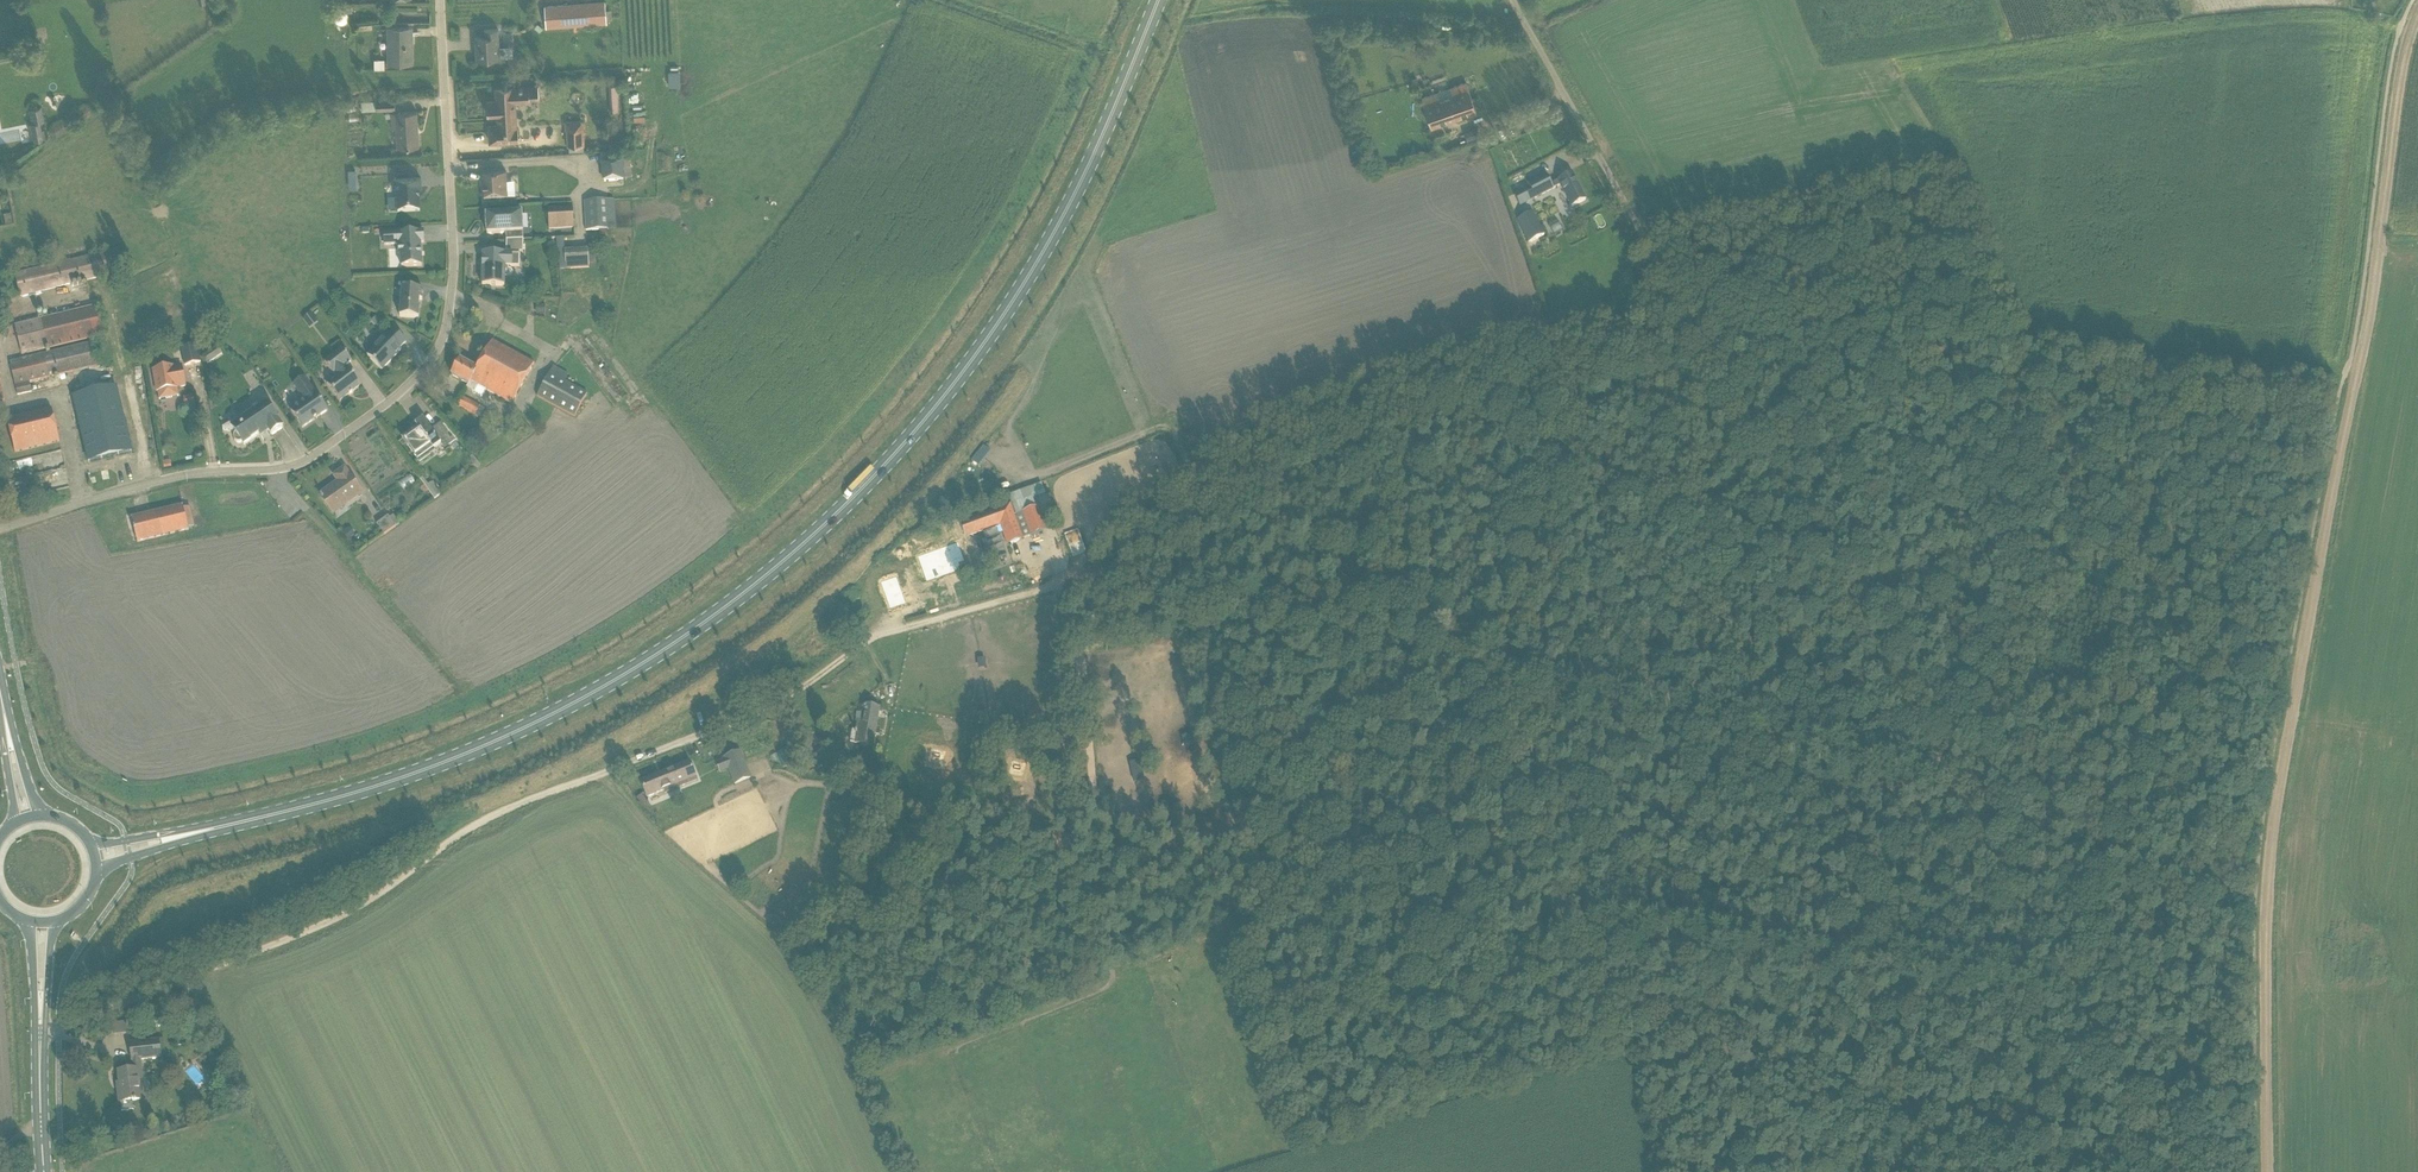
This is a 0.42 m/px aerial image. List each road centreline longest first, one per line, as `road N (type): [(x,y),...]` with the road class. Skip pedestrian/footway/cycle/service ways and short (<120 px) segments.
road 1 (track): [(1686,319),(1534,330),(1467,344),(1230,434),(1182,485),(1060,577),(862,642),(763,710),(470,831),(321,927),(58,1030)]
road 2 (primary): [(179,836),(381,784),(523,728),(674,642),(803,544),(902,445),(1005,312),(1075,194),(1158,0)]
road 3 (track): [(2168,1171),(1686,319)]
road 4 (unclassified): [(0,529),(164,480),(296,463),(419,373),(443,334),(453,275),(441,0)]
road 5 (track): [(2356,368),(2272,823),(2265,1171)]
road 6 (track): [(1686,319),(2031,338),(2208,374),(2356,368)]
road 7 (track): [(2417,5),(2395,89),(2356,368)]
road 8 (track): [(463,694),(277,468)]
road 9 (unclassified): [(1650,247),(1513,0)]
road 10 (tertiary): [(39,816),(0,687)]
road 11 (tertiary): [(0,702),(17,821)]

